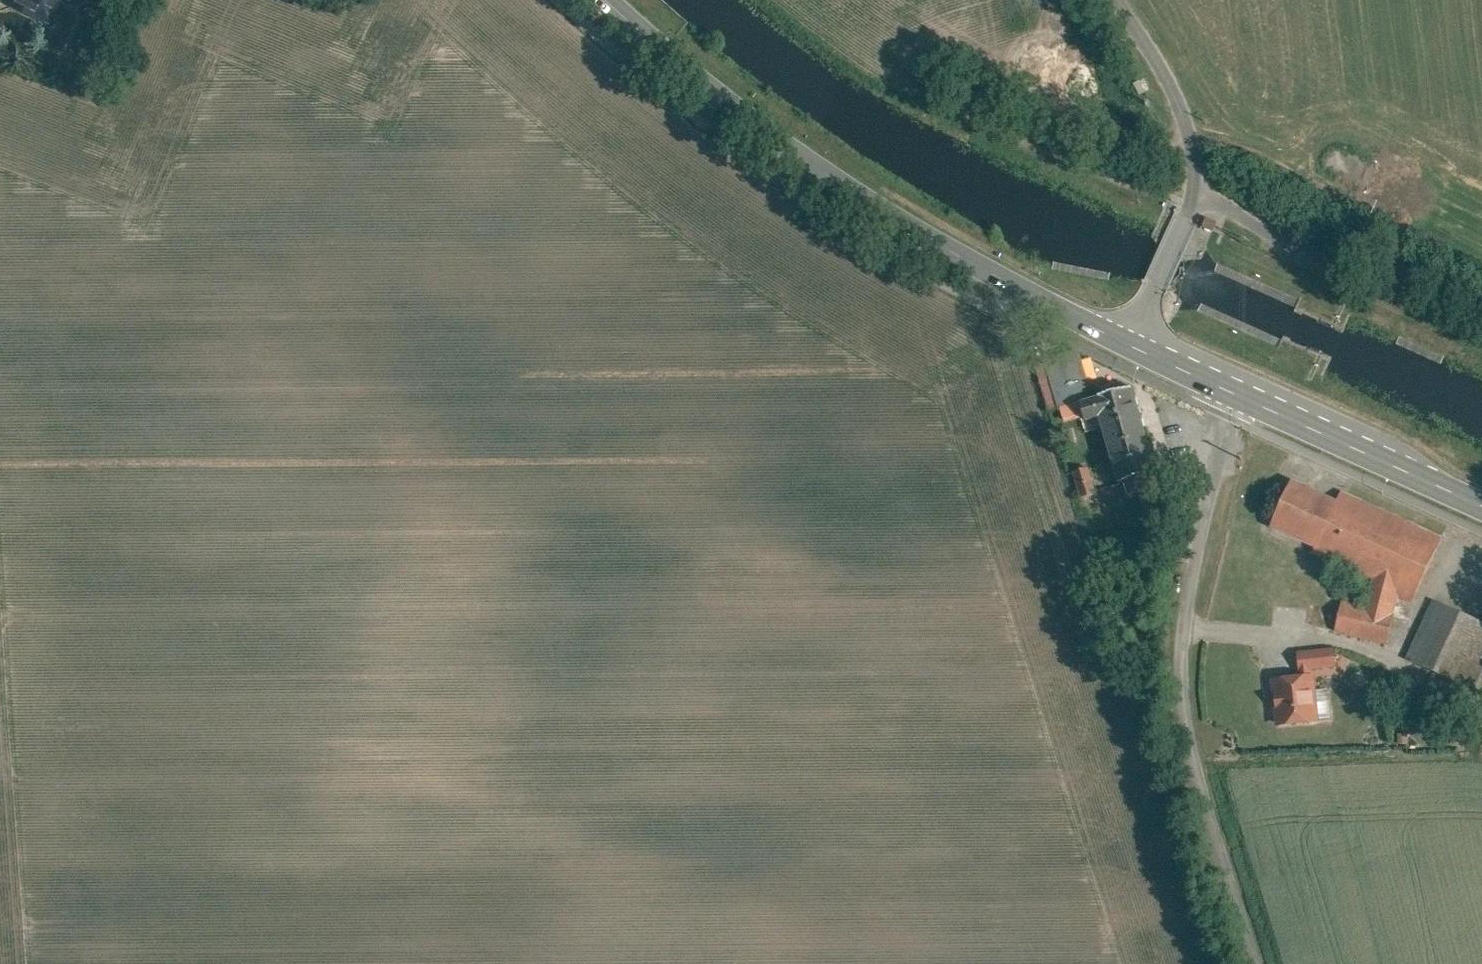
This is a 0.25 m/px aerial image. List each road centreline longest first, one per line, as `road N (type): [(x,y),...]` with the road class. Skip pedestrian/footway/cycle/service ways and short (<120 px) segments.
road 1 (unclassified): [(1235,395),(1192,573),(1182,692),(1207,816),(1254,963)]
road 2 (primary): [(1013,285),(832,178),(604,0)]
road 3 (unclassified): [(1196,183),(1481,313)]
road 4 (primary): [(1235,395),(1481,506)]
road 5 (unclassified): [(1196,183),(1191,134),(1120,0)]
road 6 (unclassified): [(1129,345),(1196,183)]
road 7 (primary): [(1013,285),(1129,345)]

